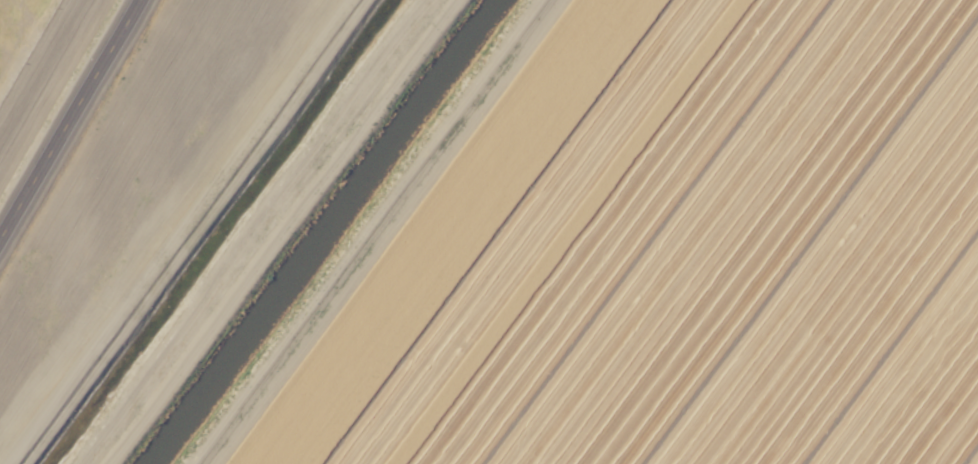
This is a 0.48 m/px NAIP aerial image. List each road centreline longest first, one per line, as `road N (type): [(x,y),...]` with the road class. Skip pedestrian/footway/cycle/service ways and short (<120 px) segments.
road 1 (residential): [(542,0),(195,463)]
road 2 (trunk): [(0,241),(141,0)]

